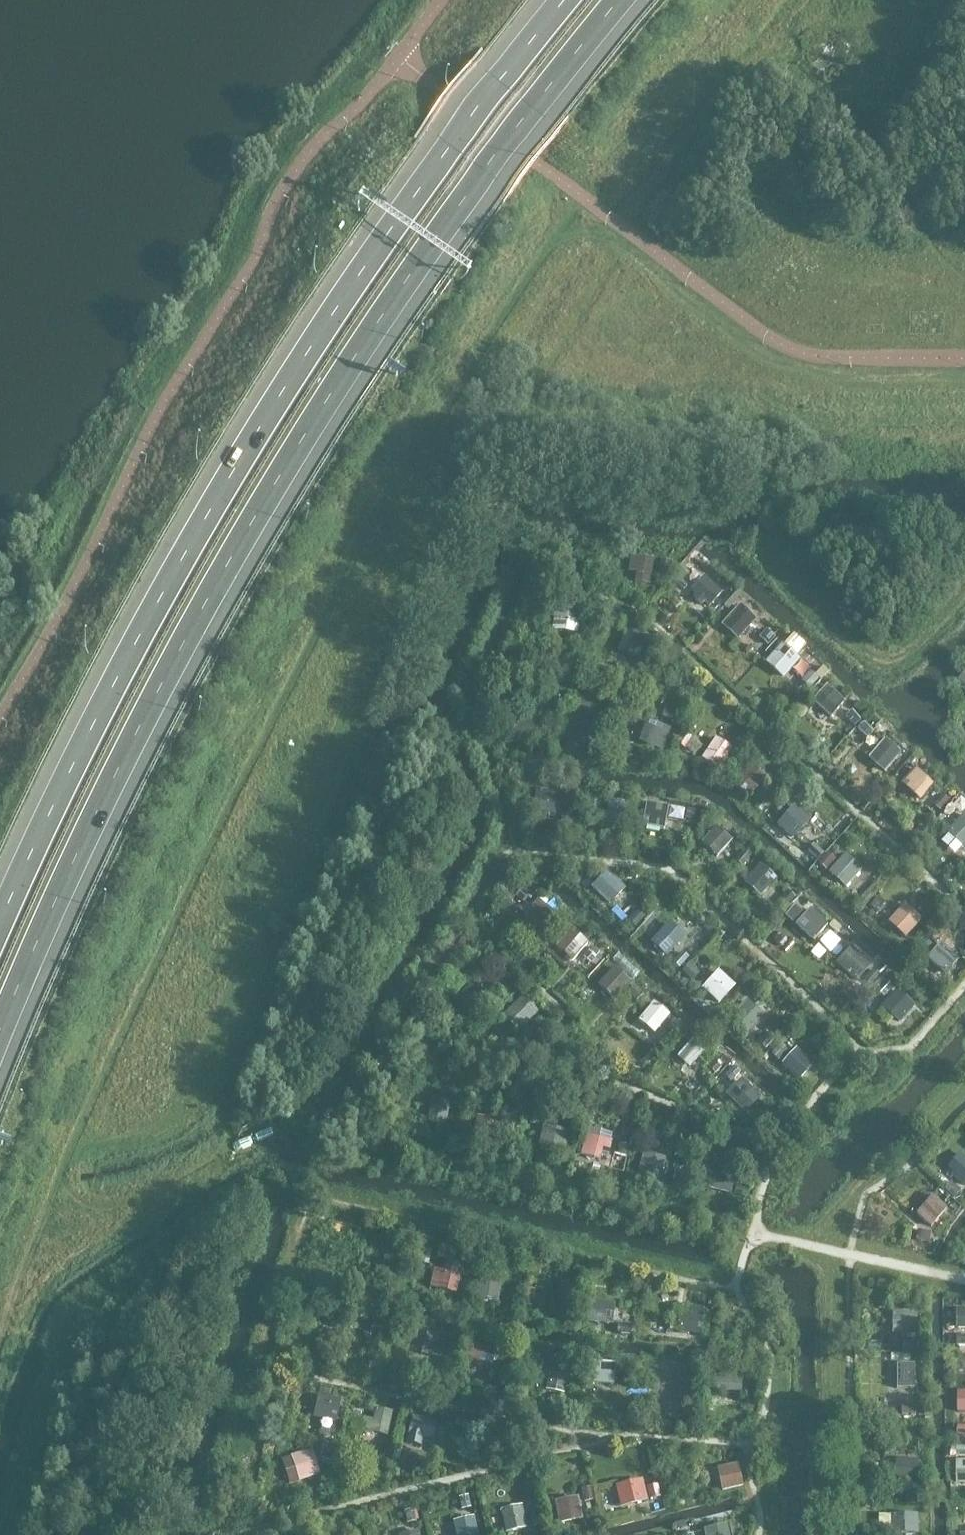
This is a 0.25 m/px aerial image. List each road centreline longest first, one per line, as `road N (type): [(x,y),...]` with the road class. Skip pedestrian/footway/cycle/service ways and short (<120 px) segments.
road 1 (motorway): [(0,1030),(118,766),(252,521),(466,192),(618,0)]
road 2 (motorway): [(563,0),(333,310),(236,464),(74,763),(0,918)]
road 3 (track): [(862,131),(887,196),(964,280)]

